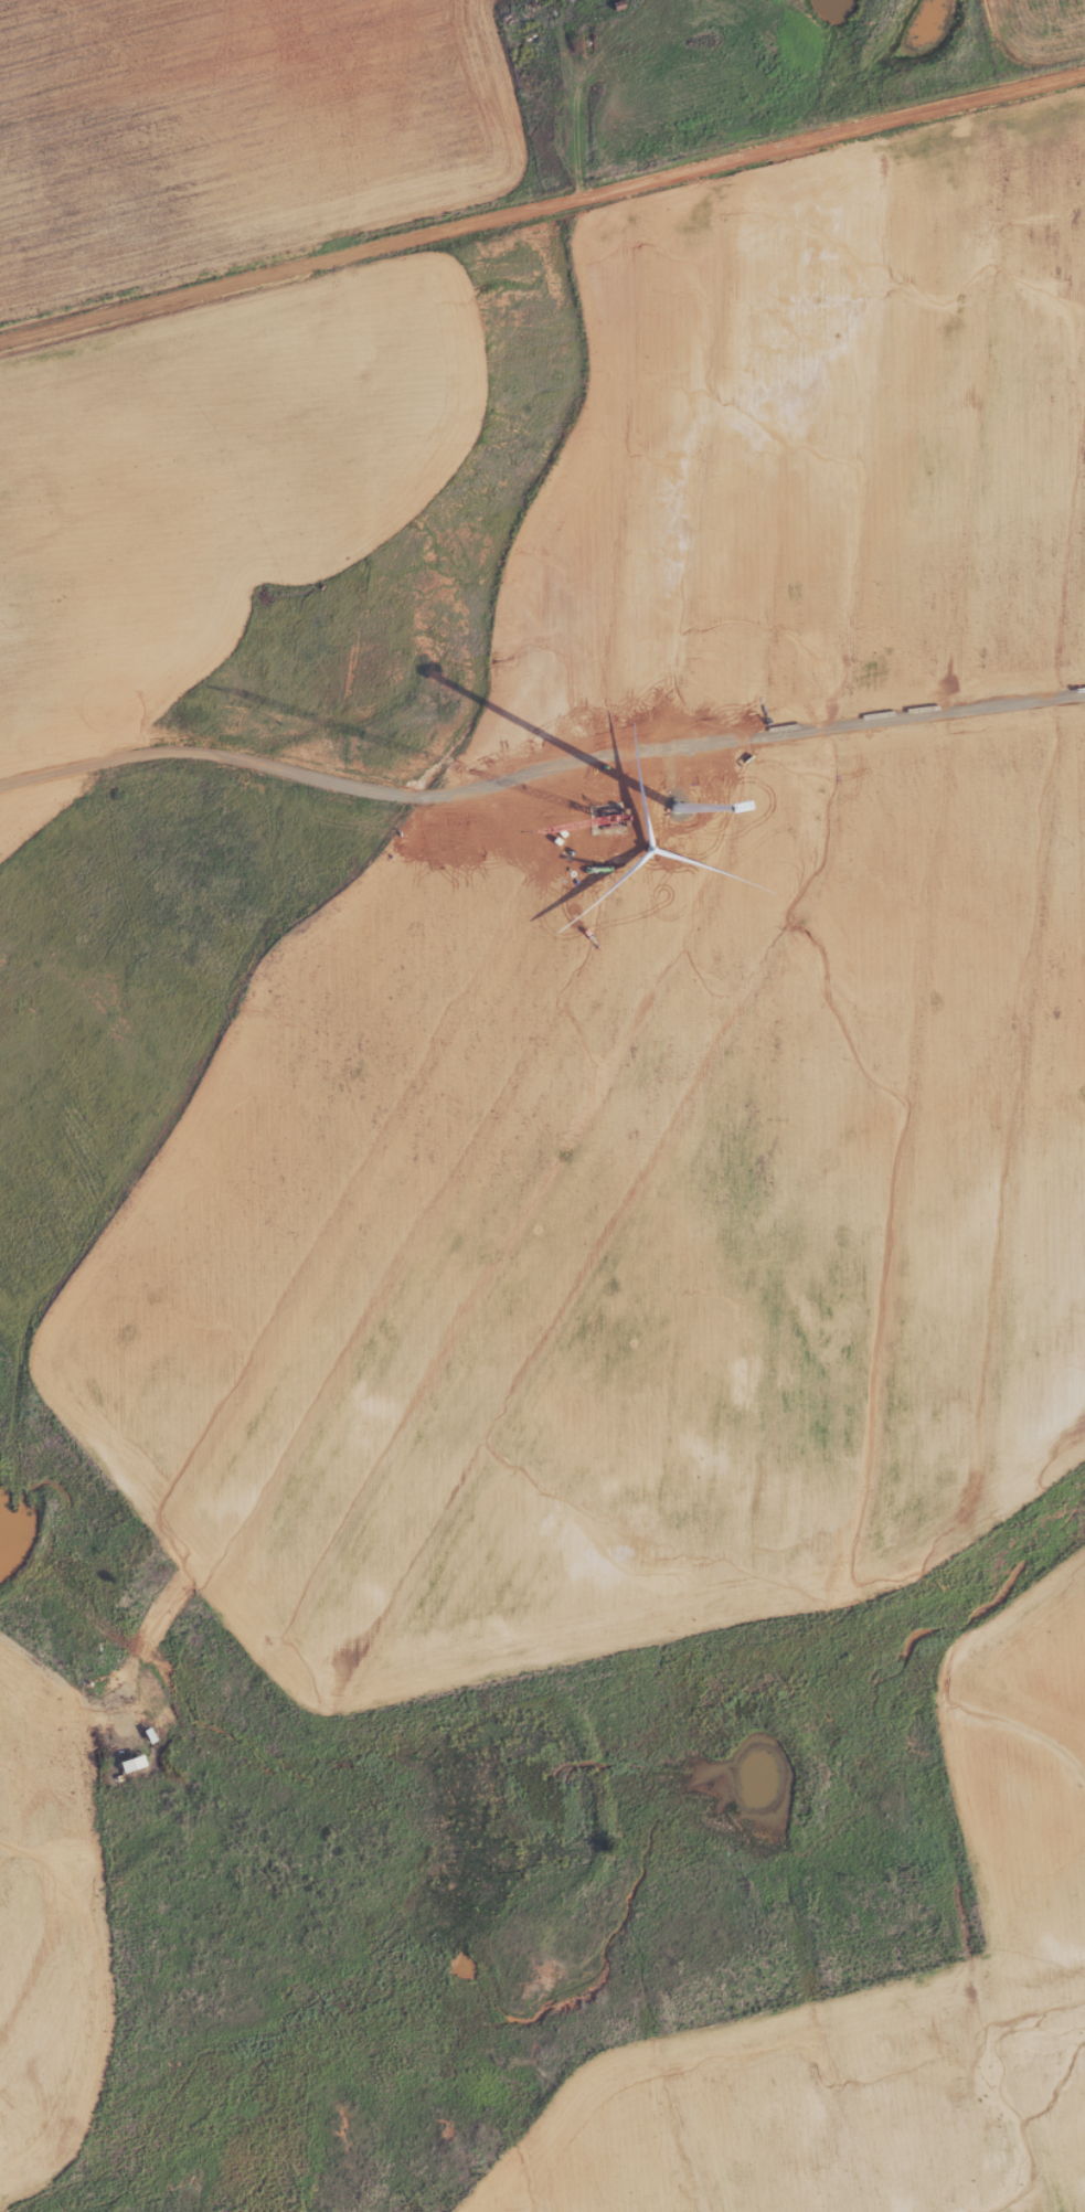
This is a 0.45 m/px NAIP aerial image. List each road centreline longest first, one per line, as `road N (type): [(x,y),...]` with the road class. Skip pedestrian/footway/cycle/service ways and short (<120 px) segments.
road 1 (residential): [(0,339),(1084,68)]

